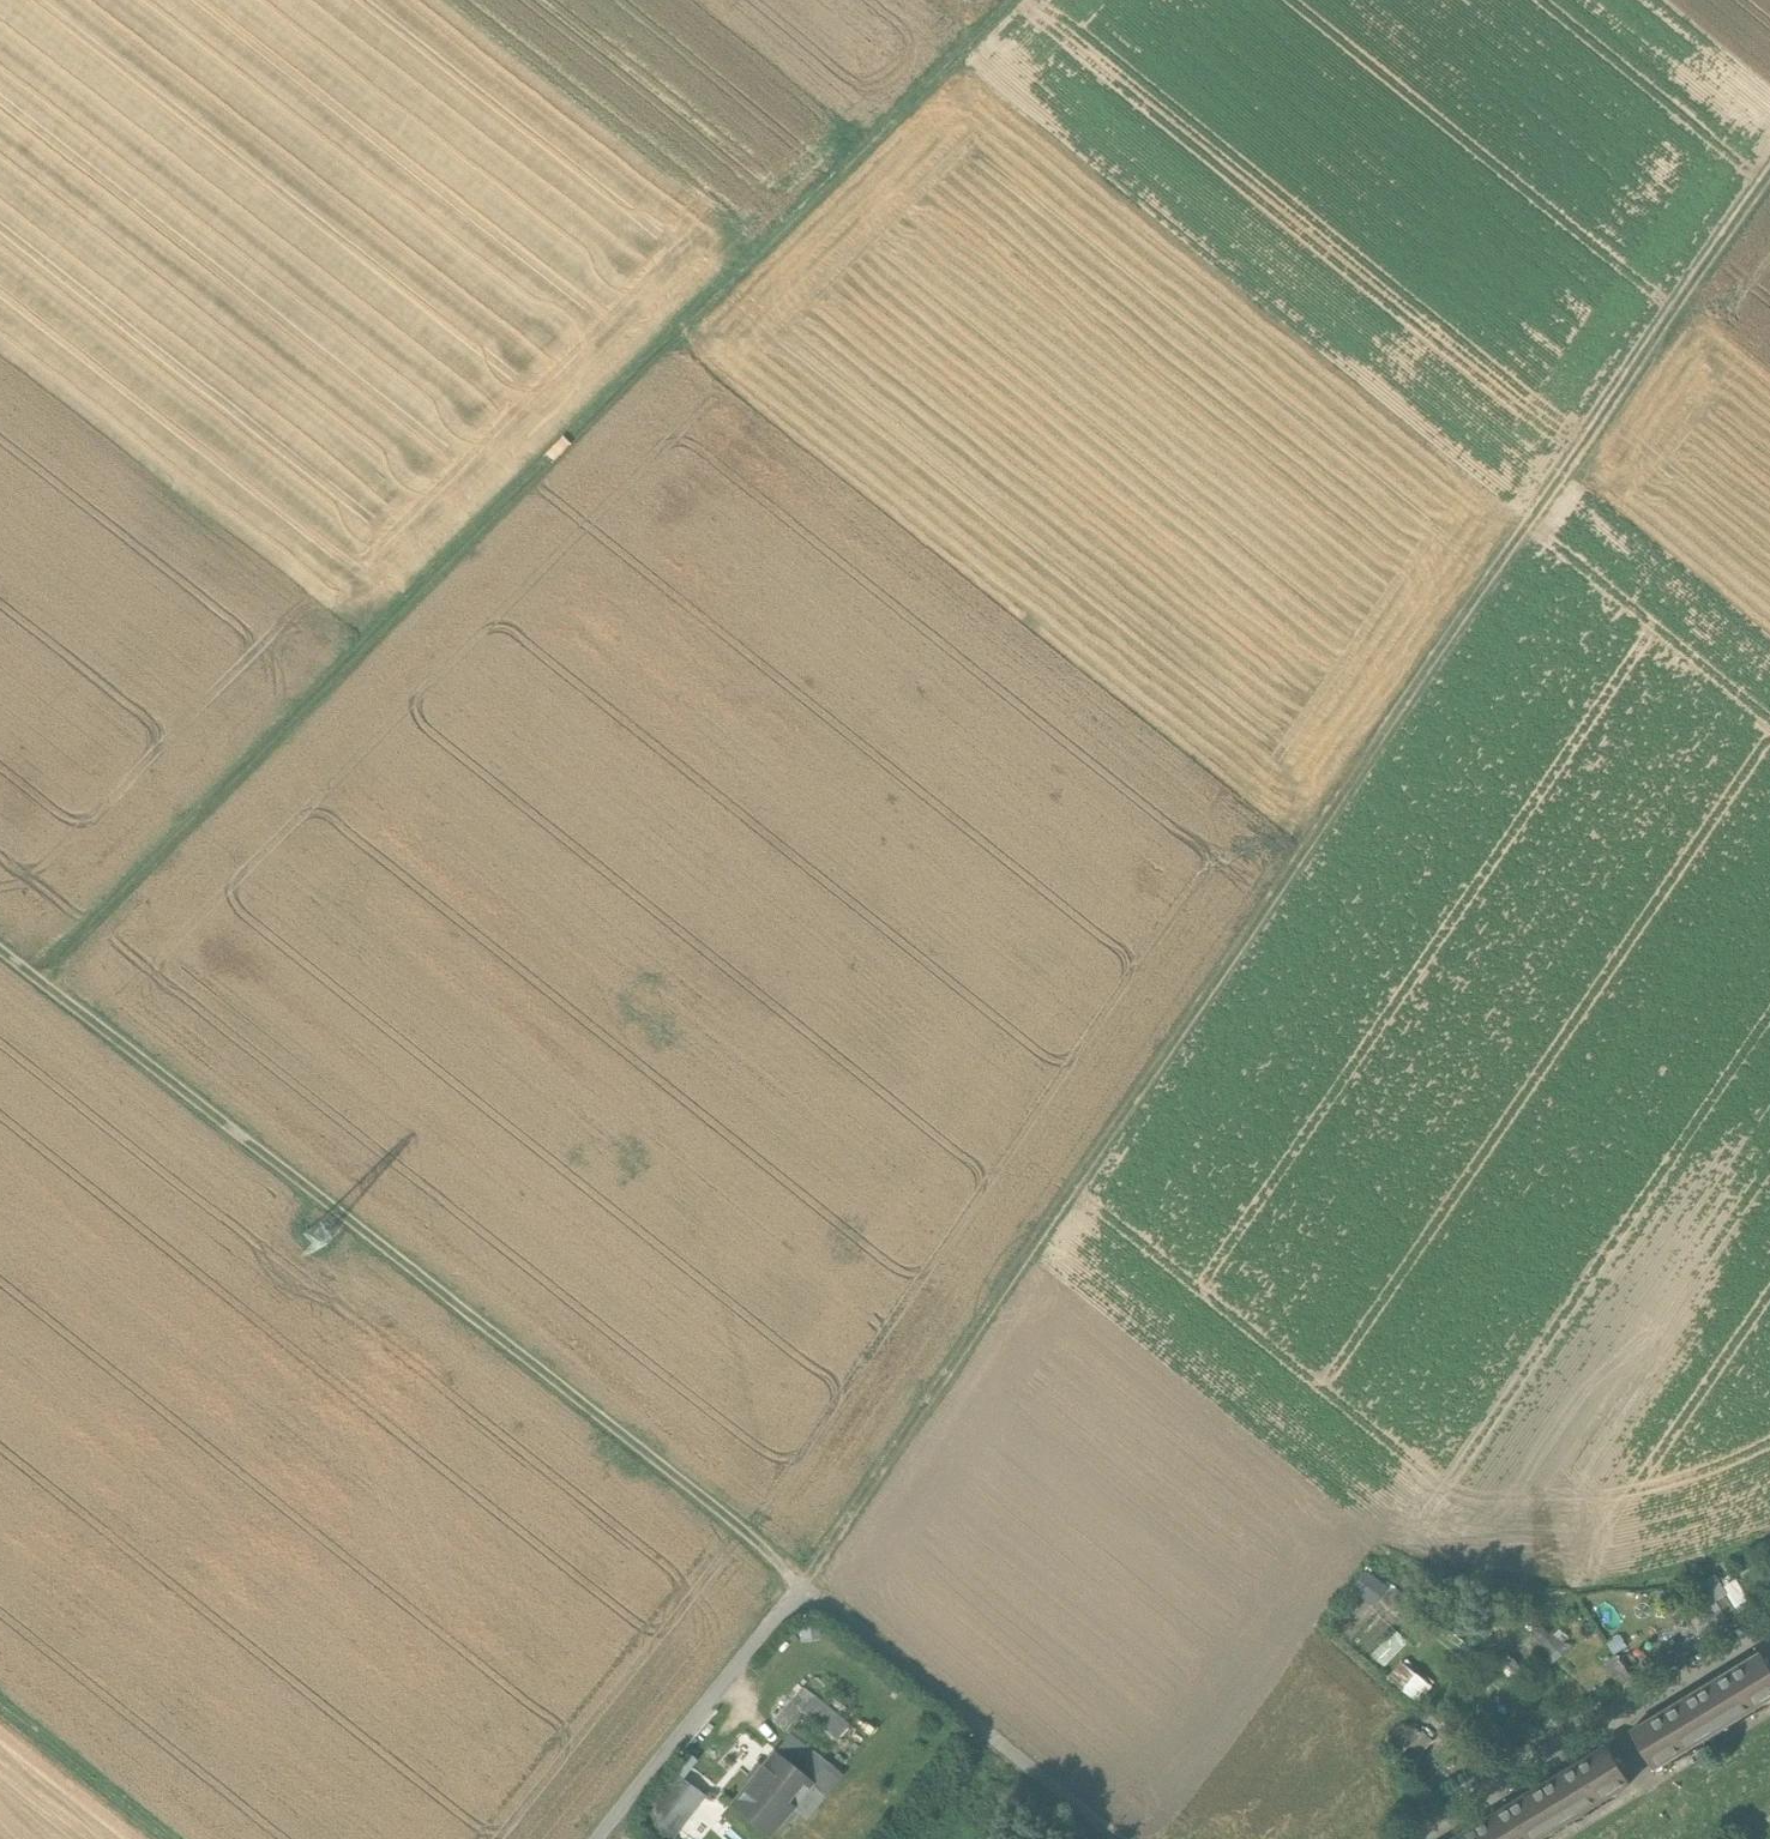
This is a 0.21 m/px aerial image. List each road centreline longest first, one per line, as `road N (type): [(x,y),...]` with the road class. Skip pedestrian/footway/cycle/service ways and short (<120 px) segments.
road 1 (track): [(806,1584),(1769,167)]
road 2 (track): [(48,981),(1027,0)]
road 3 (track): [(0,944),(806,1584)]
road 4 (residential): [(1416,1838),(1769,1622)]
road 5 (track): [(806,1584),(1124,1838)]
road 6 (track): [(806,1584),(597,1838)]
road 7 (track): [(0,1701),(176,1838)]

